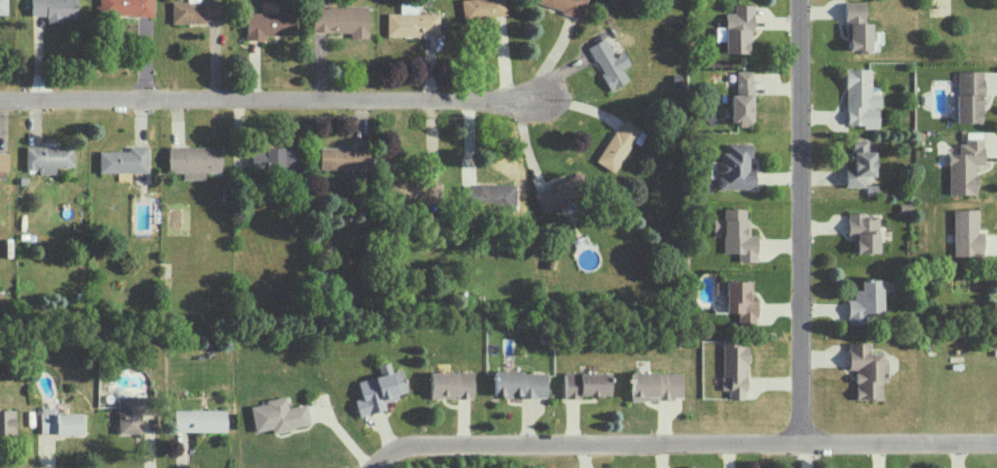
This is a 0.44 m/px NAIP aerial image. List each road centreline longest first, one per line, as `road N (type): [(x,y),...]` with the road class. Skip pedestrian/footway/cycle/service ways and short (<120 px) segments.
road 1 (residential): [(378,467),(400,449),(428,443),(996,437)]
road 2 (residential): [(0,101),(545,104)]
road 3 (residential): [(800,439),(799,0)]

